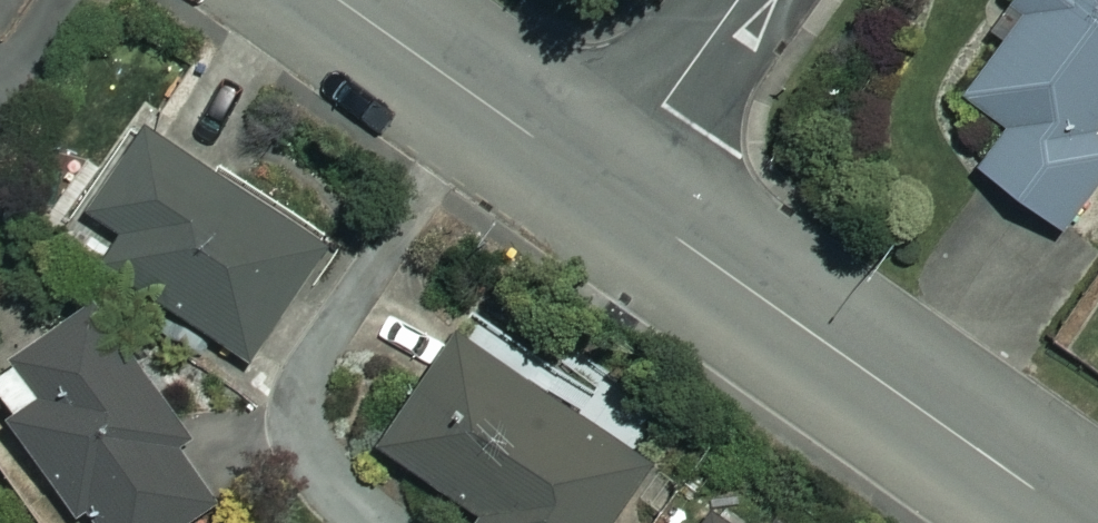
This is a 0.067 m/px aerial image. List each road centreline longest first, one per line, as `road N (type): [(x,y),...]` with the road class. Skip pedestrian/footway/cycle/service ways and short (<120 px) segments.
road 1 (tertiary): [(1085,522),(606,188)]
road 2 (residential): [(375,522),(307,447),(304,378),(315,351),(490,105)]
road 3 (residential): [(606,188),(734,0)]
road 4 (tertiary): [(490,105),(340,0)]
road 5 (tertiary): [(606,188),(490,105)]

